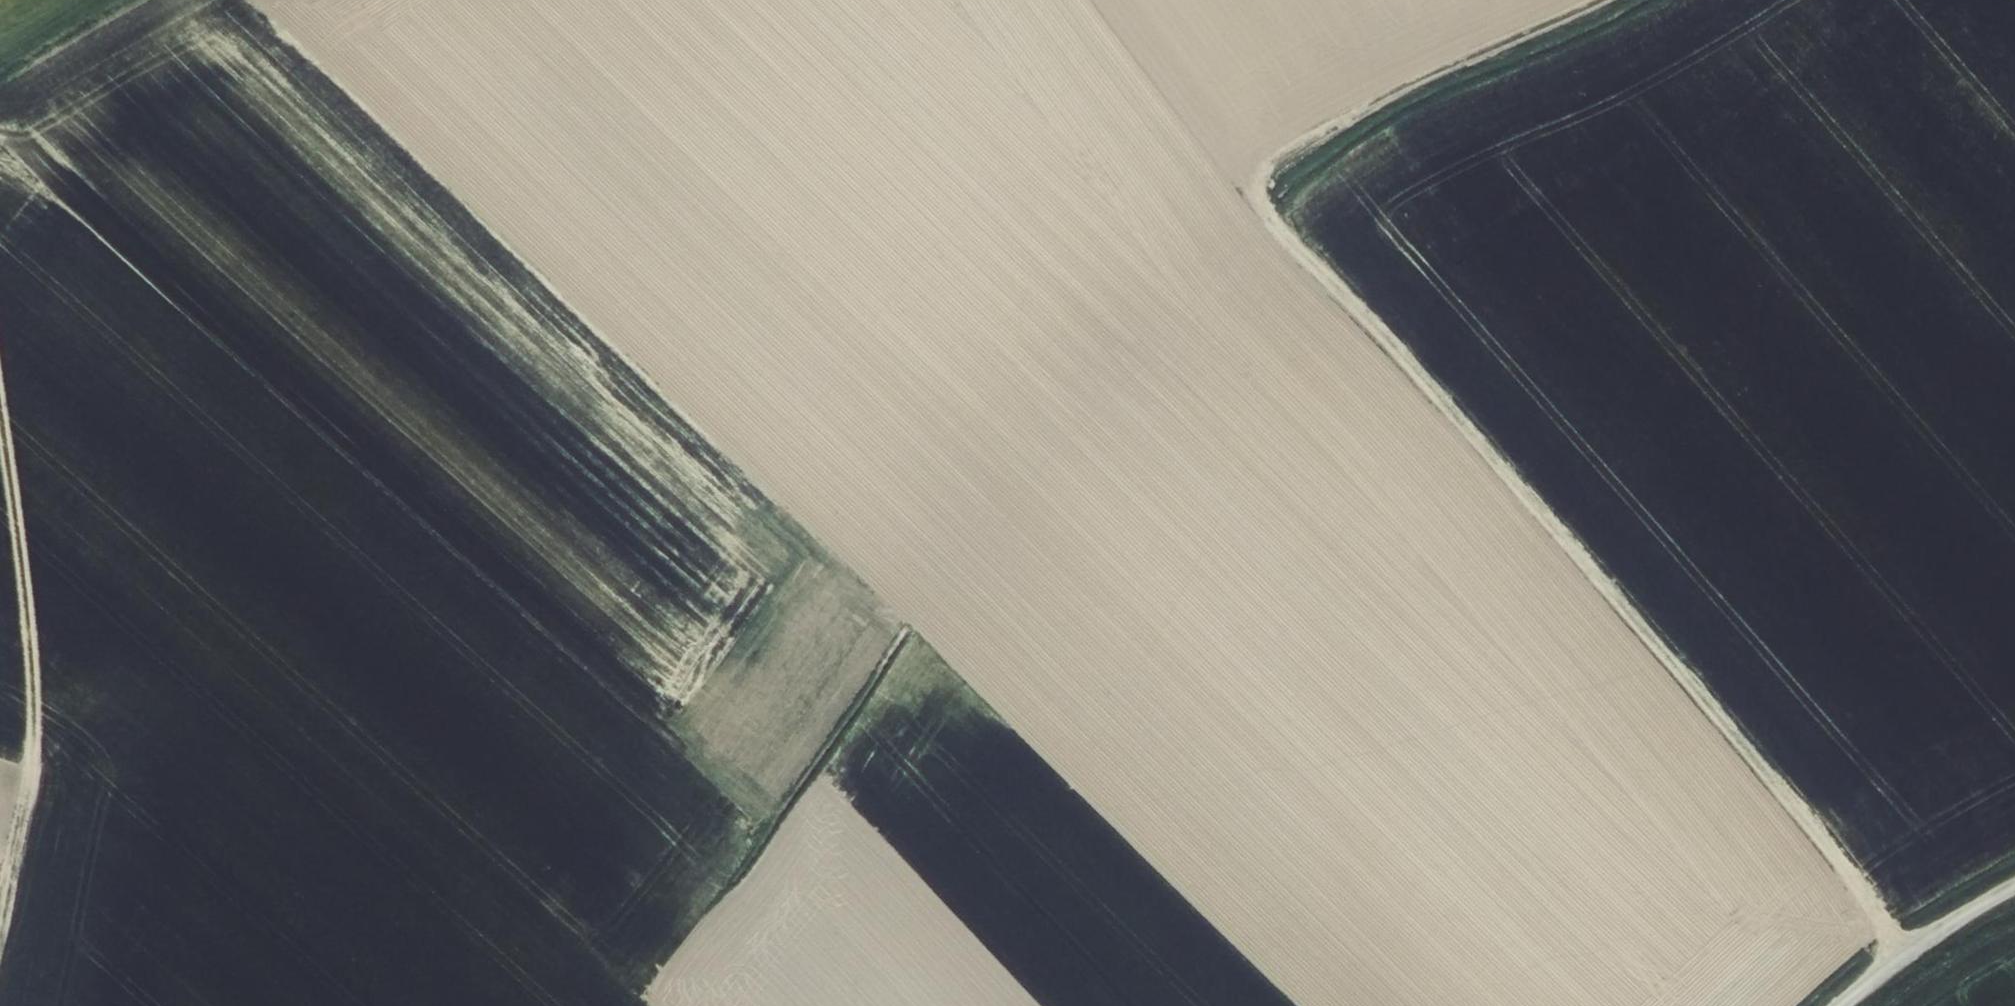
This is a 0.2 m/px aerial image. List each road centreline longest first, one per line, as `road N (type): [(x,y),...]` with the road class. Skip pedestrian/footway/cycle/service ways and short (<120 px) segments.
road 1 (track): [(0,526),(27,770),(0,924)]
road 2 (unclassified): [(1839,1005),(2014,884)]

